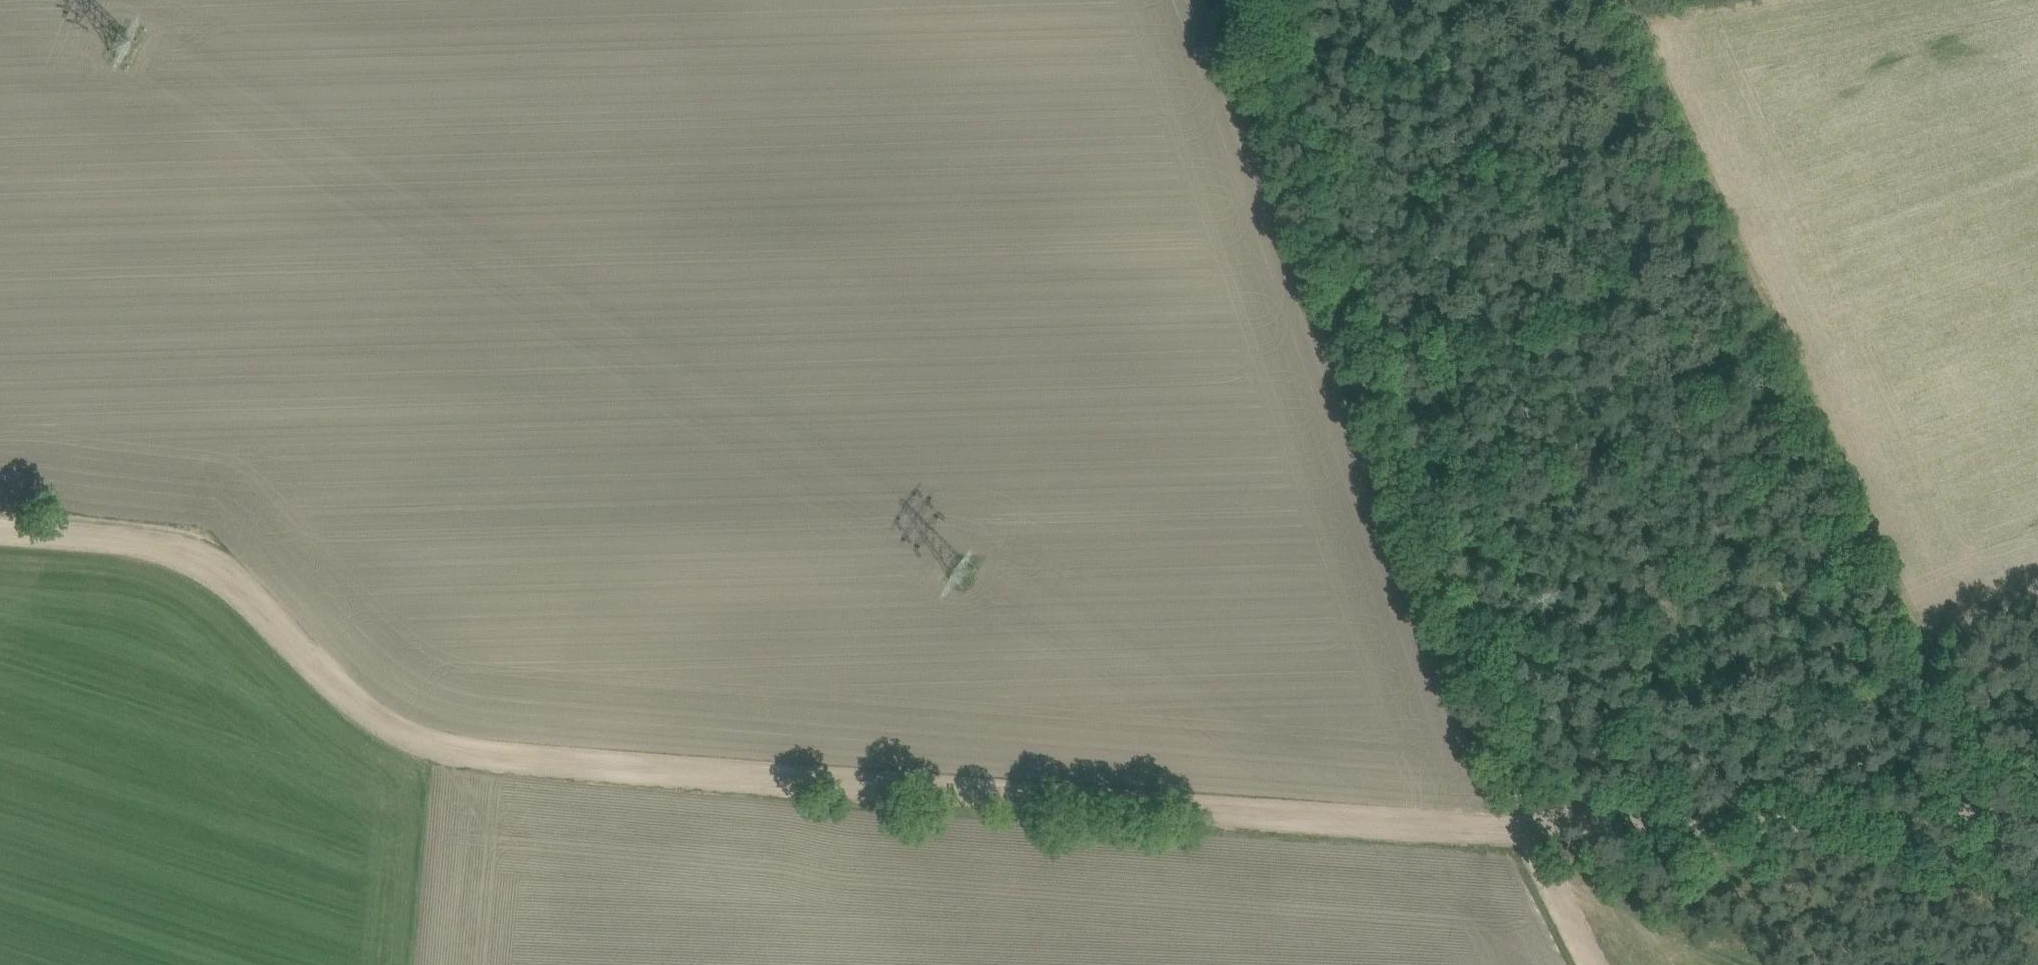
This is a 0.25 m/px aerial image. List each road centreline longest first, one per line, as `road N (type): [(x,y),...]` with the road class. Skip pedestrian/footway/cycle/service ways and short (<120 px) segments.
road 1 (track): [(0,533),(143,552),(189,568),(278,631),(353,718),(391,737),(1432,825),(1558,860)]
road 2 (track): [(1285,0),(1558,860)]
road 3 (track): [(1558,860),(1591,821),(2012,798)]

